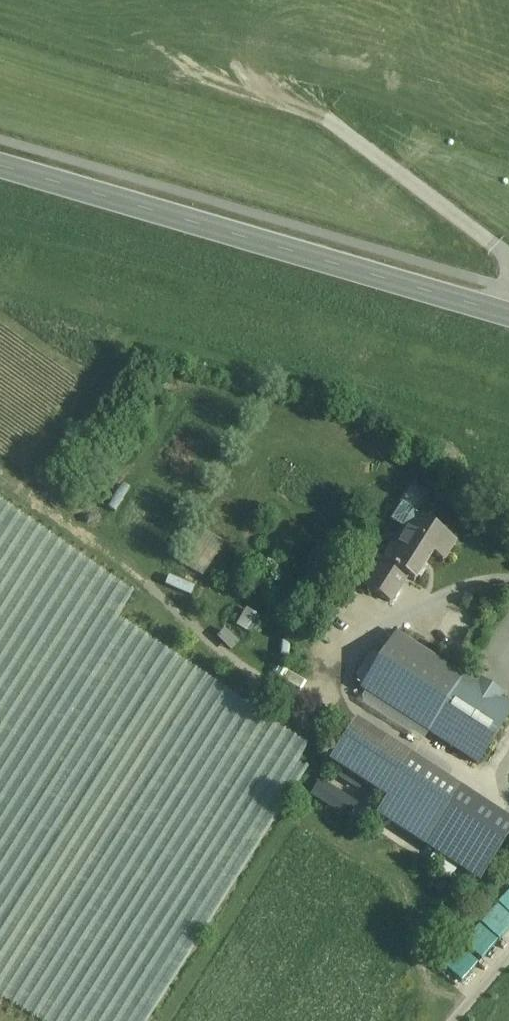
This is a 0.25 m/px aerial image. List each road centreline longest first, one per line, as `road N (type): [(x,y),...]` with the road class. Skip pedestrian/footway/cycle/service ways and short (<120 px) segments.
road 1 (secondary): [(508,320),(0,174)]
road 2 (track): [(508,273),(494,251),(328,126)]

